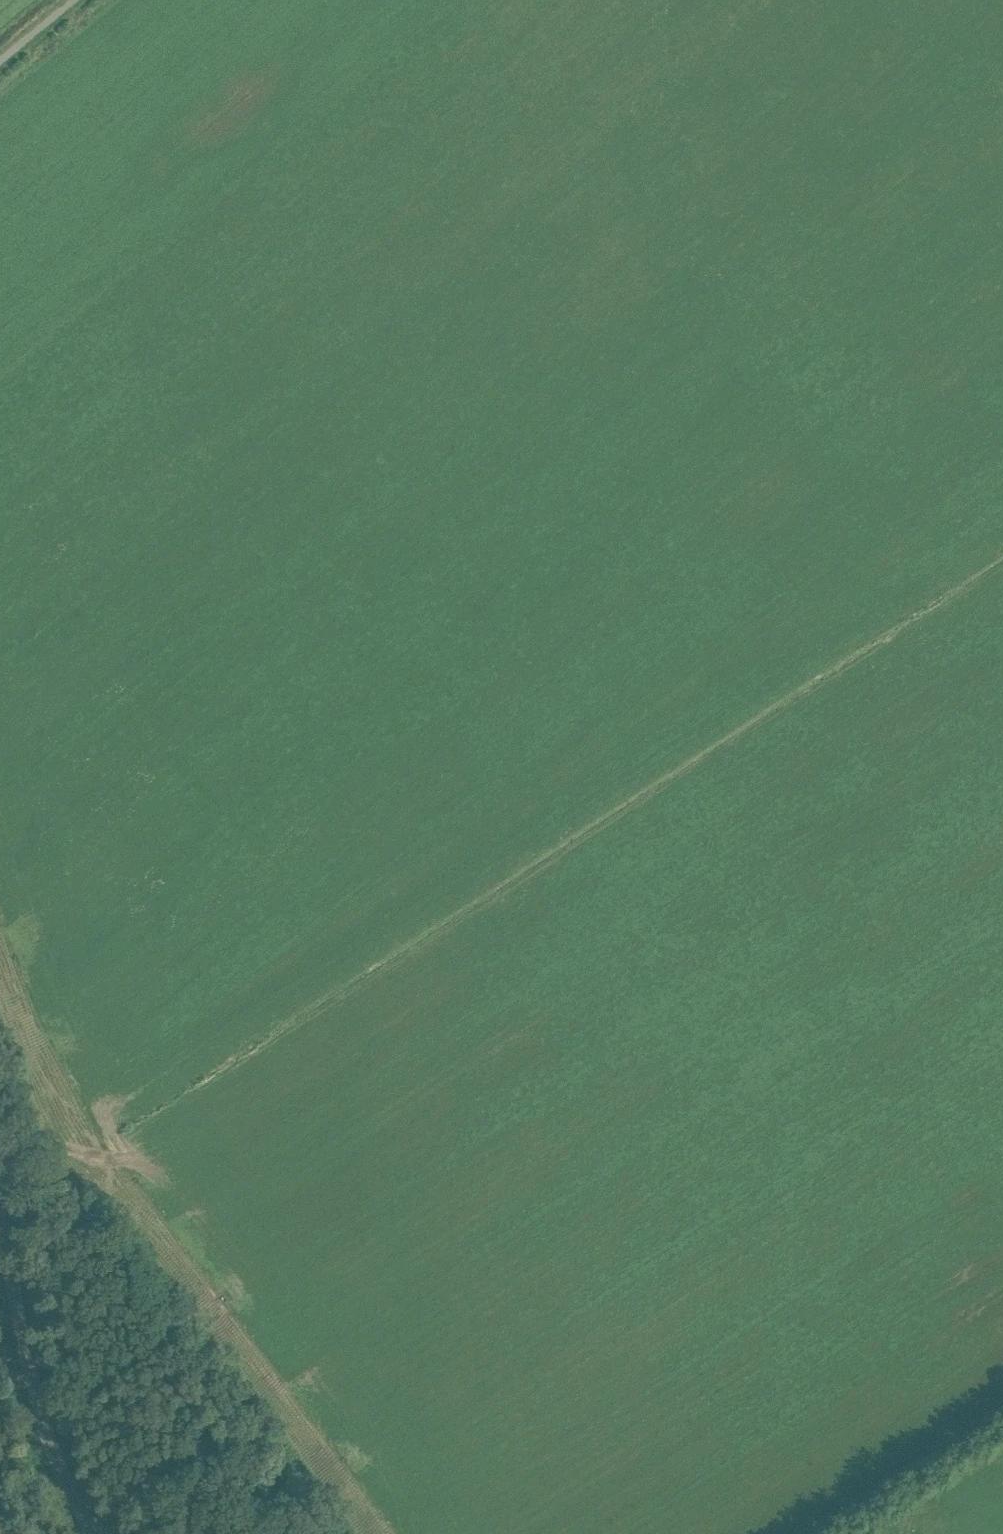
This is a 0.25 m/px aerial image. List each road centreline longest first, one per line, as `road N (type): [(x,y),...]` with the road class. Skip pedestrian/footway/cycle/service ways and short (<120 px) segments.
road 1 (unclassified): [(89,1533),(35,1409),(0,1236)]

